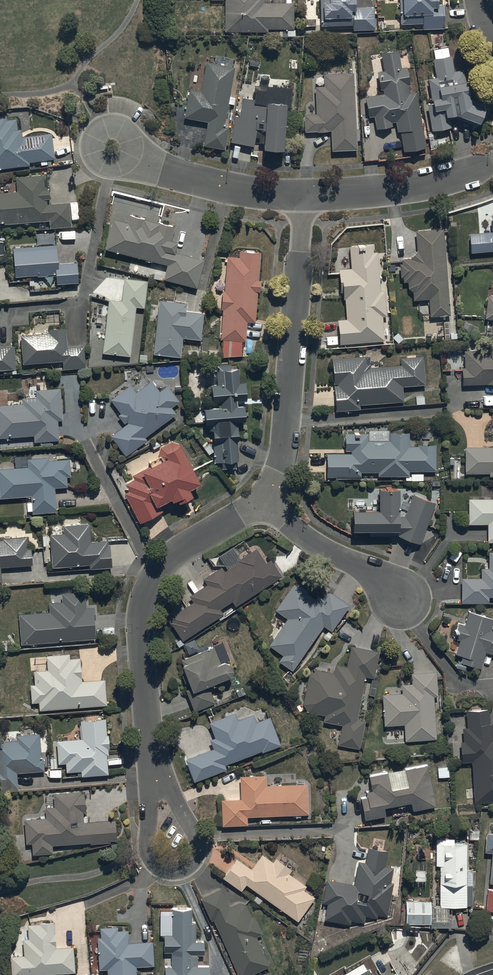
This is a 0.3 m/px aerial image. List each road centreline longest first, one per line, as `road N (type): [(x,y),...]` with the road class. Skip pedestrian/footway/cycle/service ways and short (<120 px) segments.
road 1 (residential): [(262,503),(185,547),(145,594),(140,627),(153,770)]
road 2 (residential): [(303,195),(285,448),(262,503)]
road 3 (residential): [(153,770),(195,835),(195,857),(180,869),(159,867),(148,855),(149,807)]
road 4 (residential): [(303,195),(217,185),(113,147)]
road 5 (residential): [(492,164),(435,183),(303,195)]
road 6 (residential): [(262,503),(403,599)]

